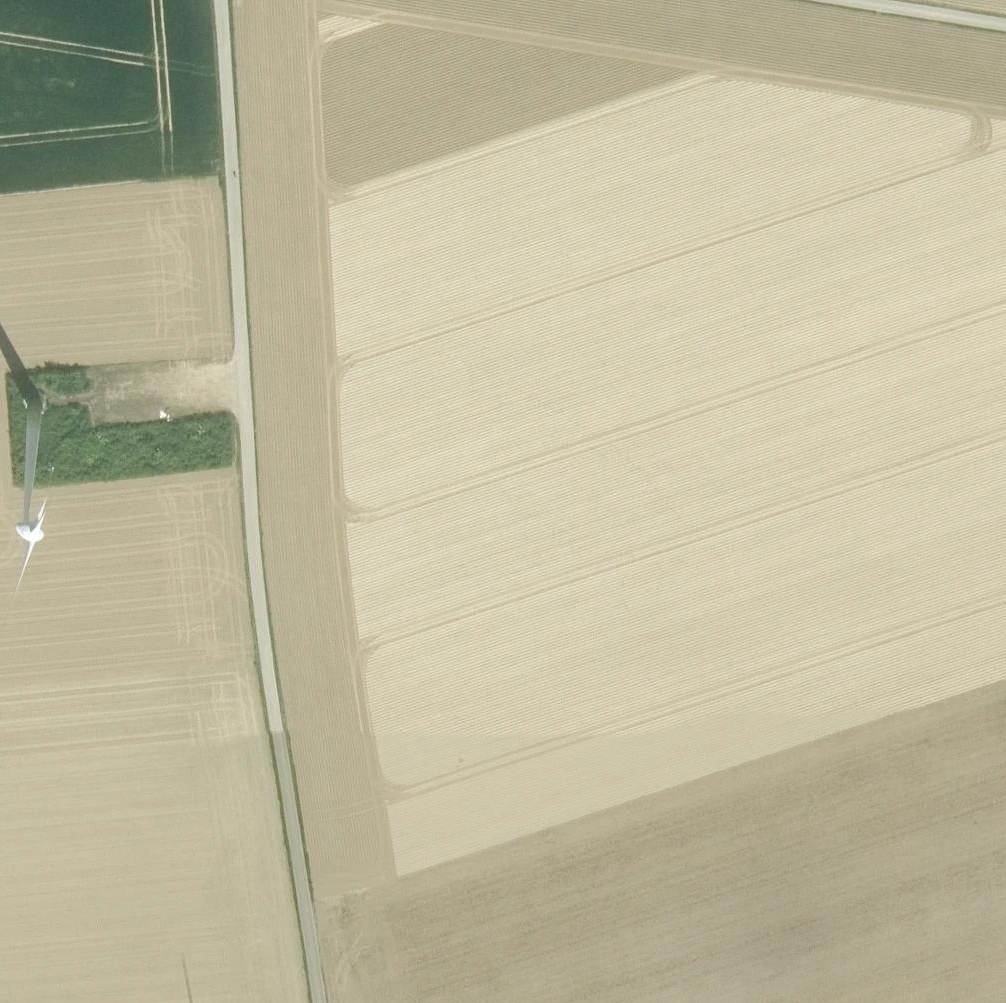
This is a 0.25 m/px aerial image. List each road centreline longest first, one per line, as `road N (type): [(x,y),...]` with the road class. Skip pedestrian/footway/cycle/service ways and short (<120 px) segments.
road 1 (unclassified): [(227,0),(262,645),(319,1002)]
road 2 (track): [(834,0),(1005,27)]

